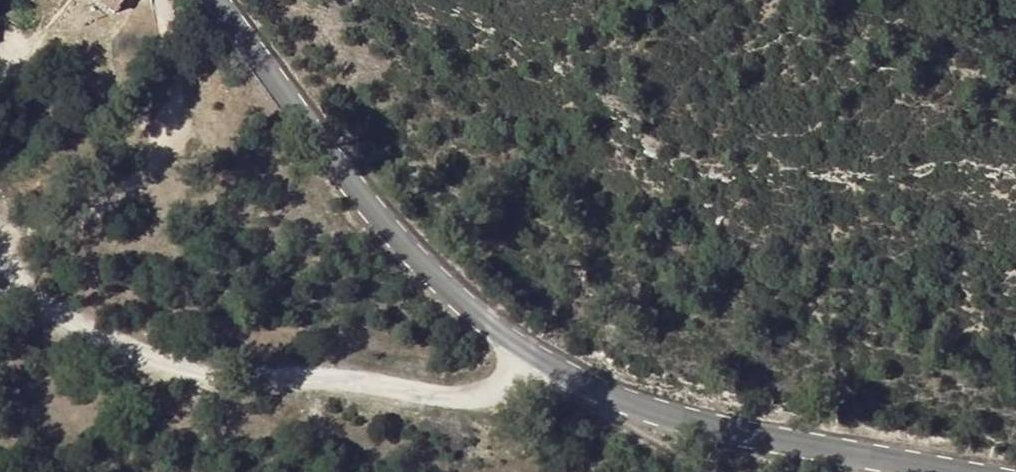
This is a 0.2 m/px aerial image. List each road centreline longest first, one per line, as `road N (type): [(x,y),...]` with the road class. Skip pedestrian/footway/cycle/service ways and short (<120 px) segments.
road 1 (tertiary): [(916,471),(693,426),(594,387),(526,344),(402,224),(236,0)]
road 2 (track): [(526,344),(475,401),(196,377),(40,300),(0,254)]
road 3 (track): [(711,471),(594,387)]

